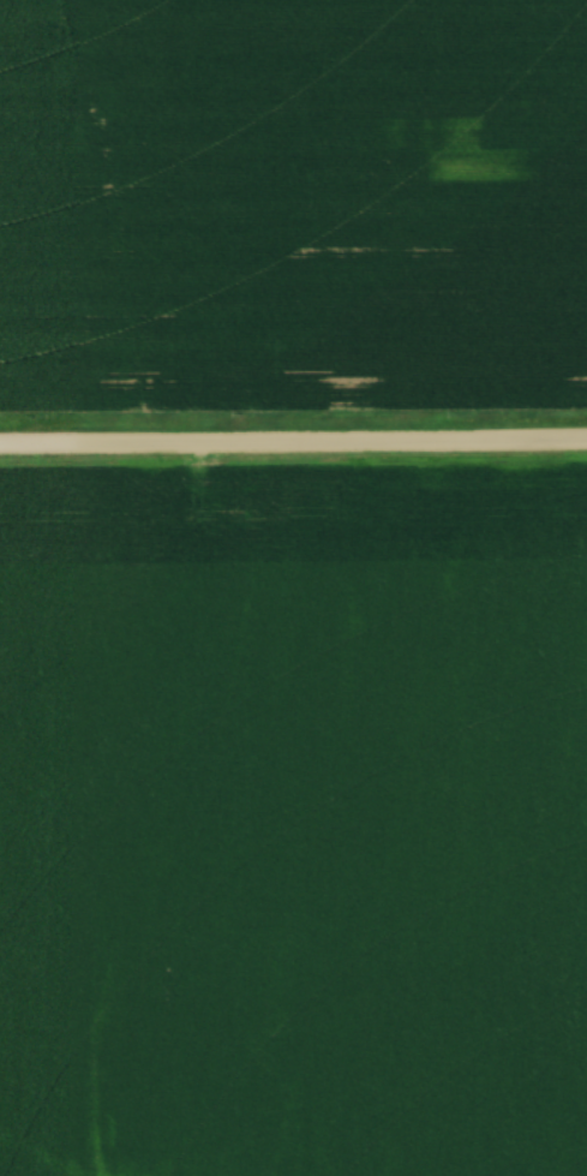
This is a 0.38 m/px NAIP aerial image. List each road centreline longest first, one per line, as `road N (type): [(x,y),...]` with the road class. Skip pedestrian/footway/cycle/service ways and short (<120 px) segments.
road 1 (residential): [(0,449),(586,444)]

